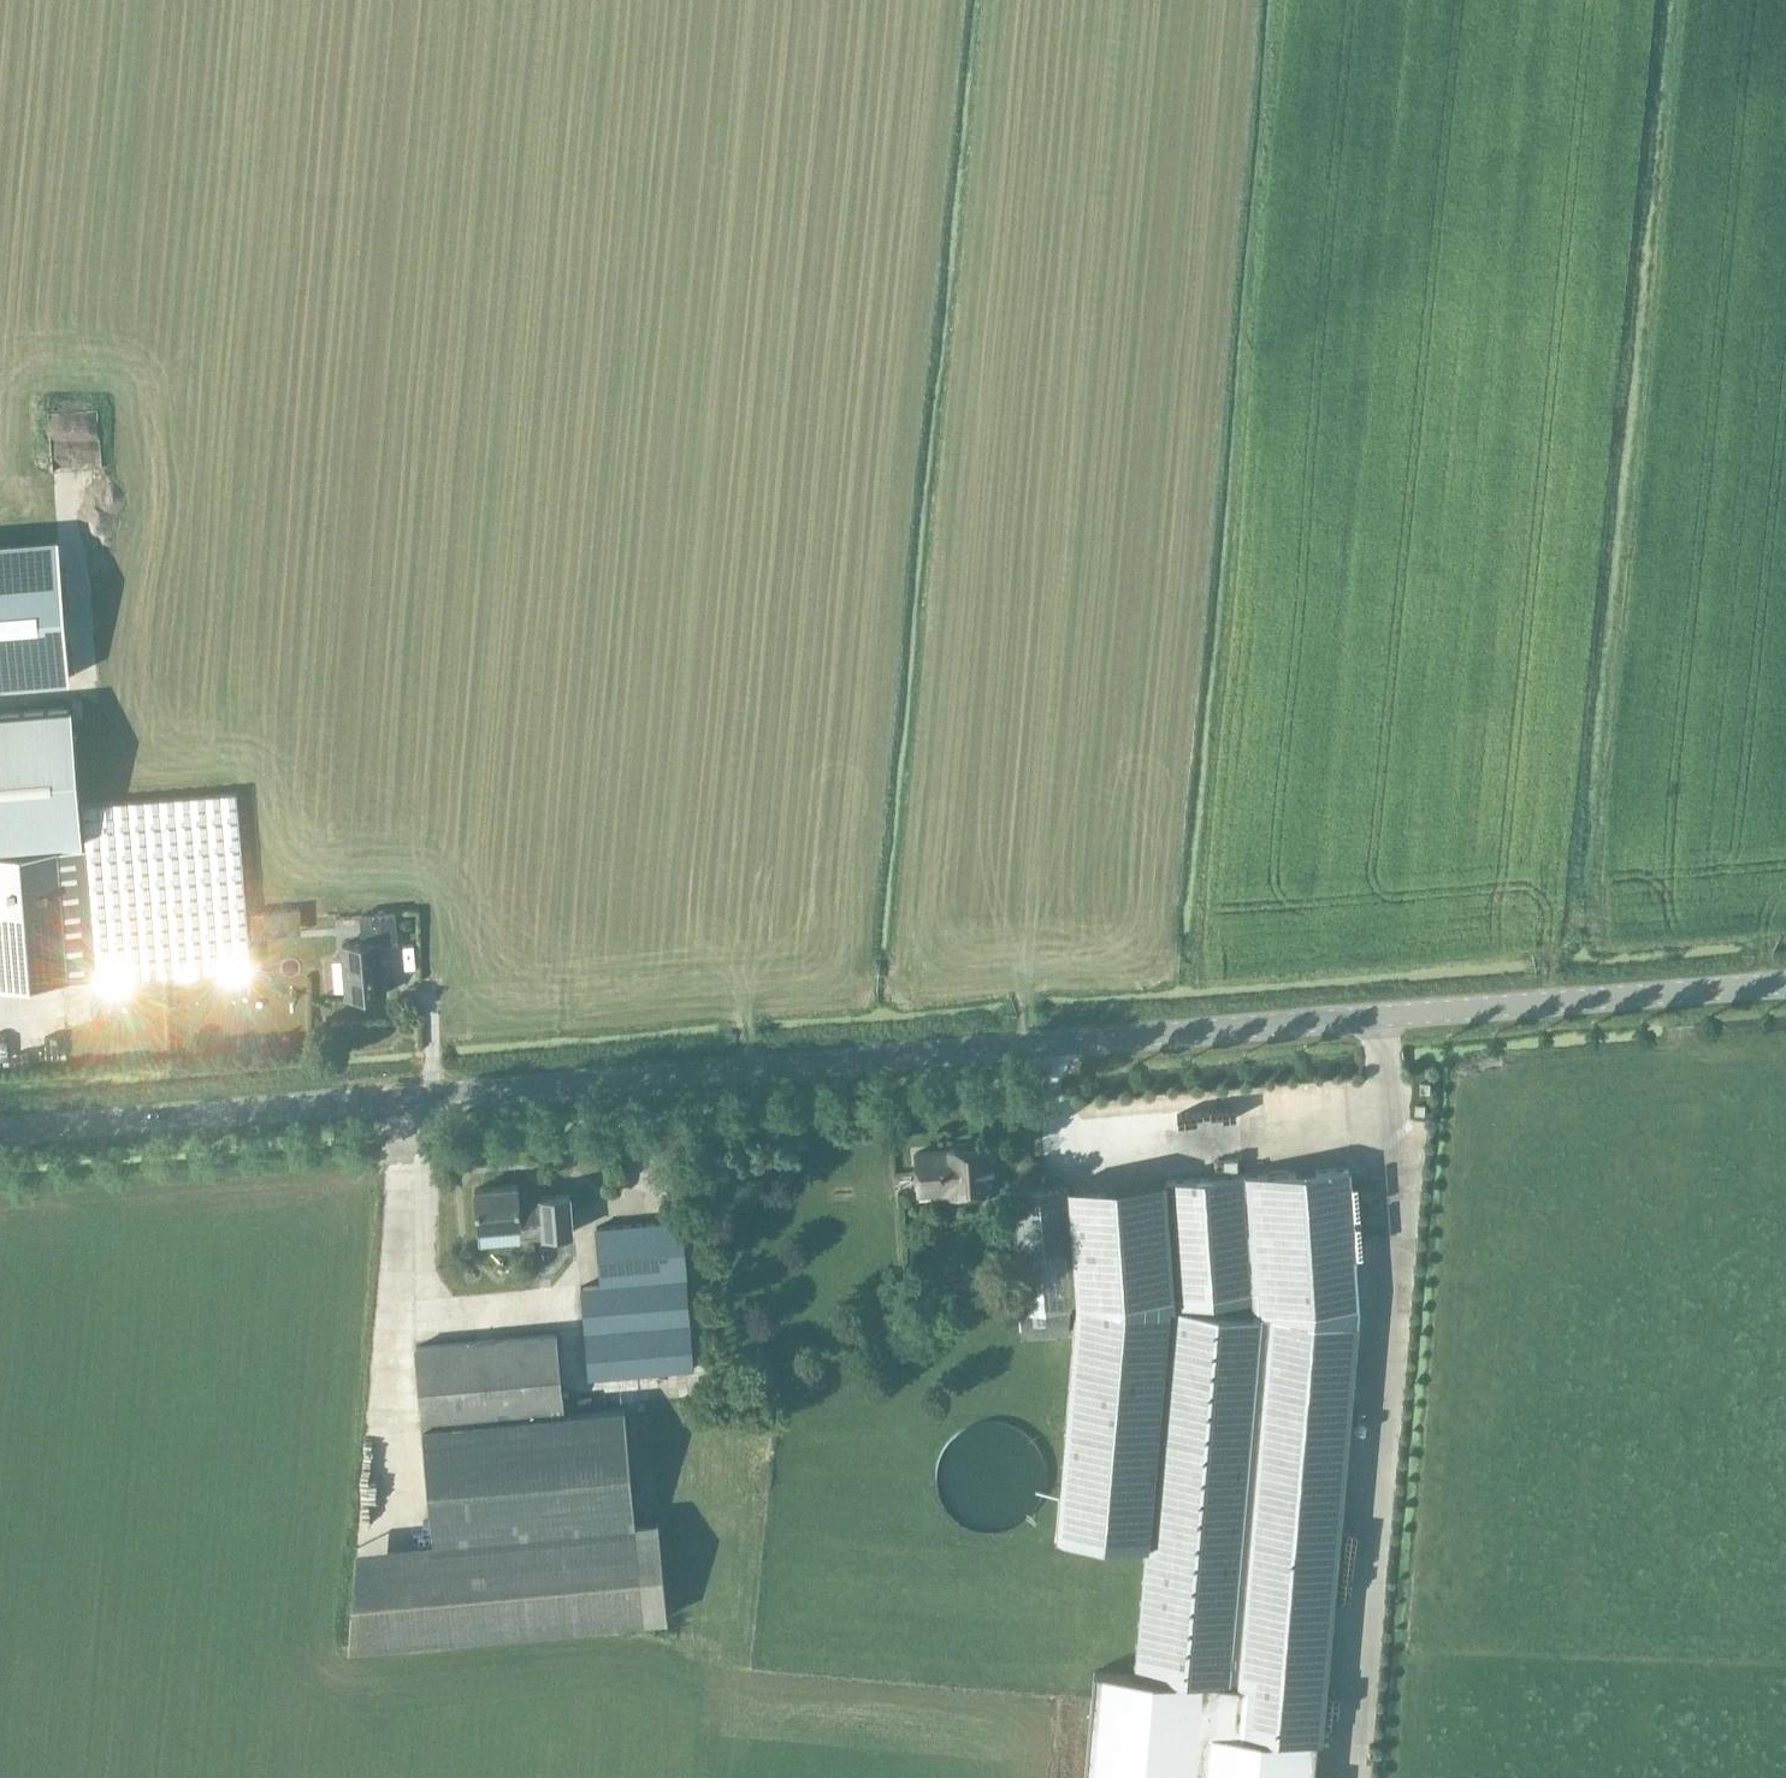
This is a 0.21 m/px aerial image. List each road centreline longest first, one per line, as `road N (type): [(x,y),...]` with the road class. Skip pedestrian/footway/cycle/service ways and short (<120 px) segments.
road 1 (unclassified): [(0,1136),(1785,987)]

